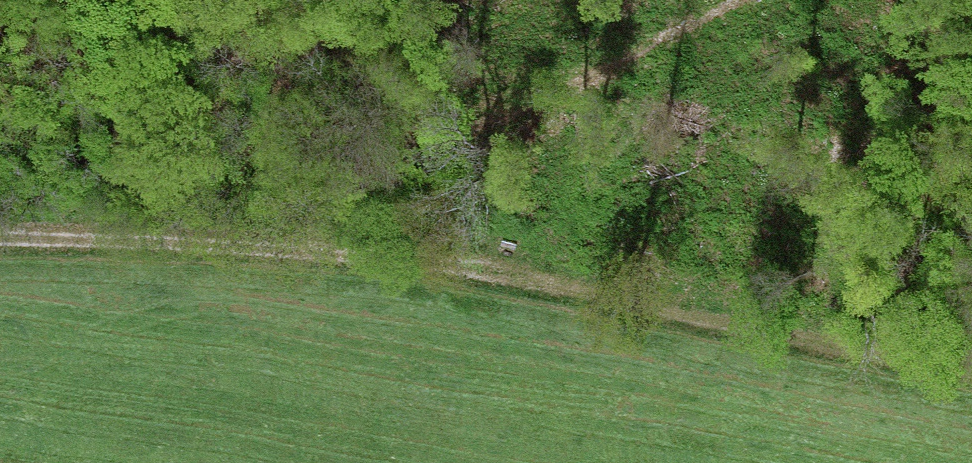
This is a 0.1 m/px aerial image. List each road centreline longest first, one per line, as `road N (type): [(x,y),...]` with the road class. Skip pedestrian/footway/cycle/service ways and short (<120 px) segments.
road 1 (track): [(154,236),(372,253),(971,364)]
road 2 (track): [(763,0),(154,236),(0,239)]

